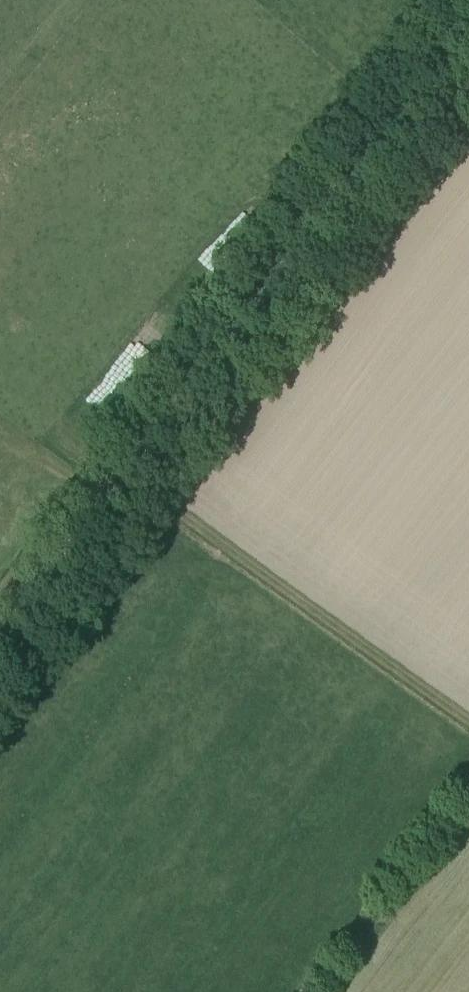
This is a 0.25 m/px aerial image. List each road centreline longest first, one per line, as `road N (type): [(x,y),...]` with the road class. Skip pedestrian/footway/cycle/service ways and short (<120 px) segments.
road 1 (tertiary): [(0,643),(468,37)]
road 2 (track): [(0,676),(468,71)]

